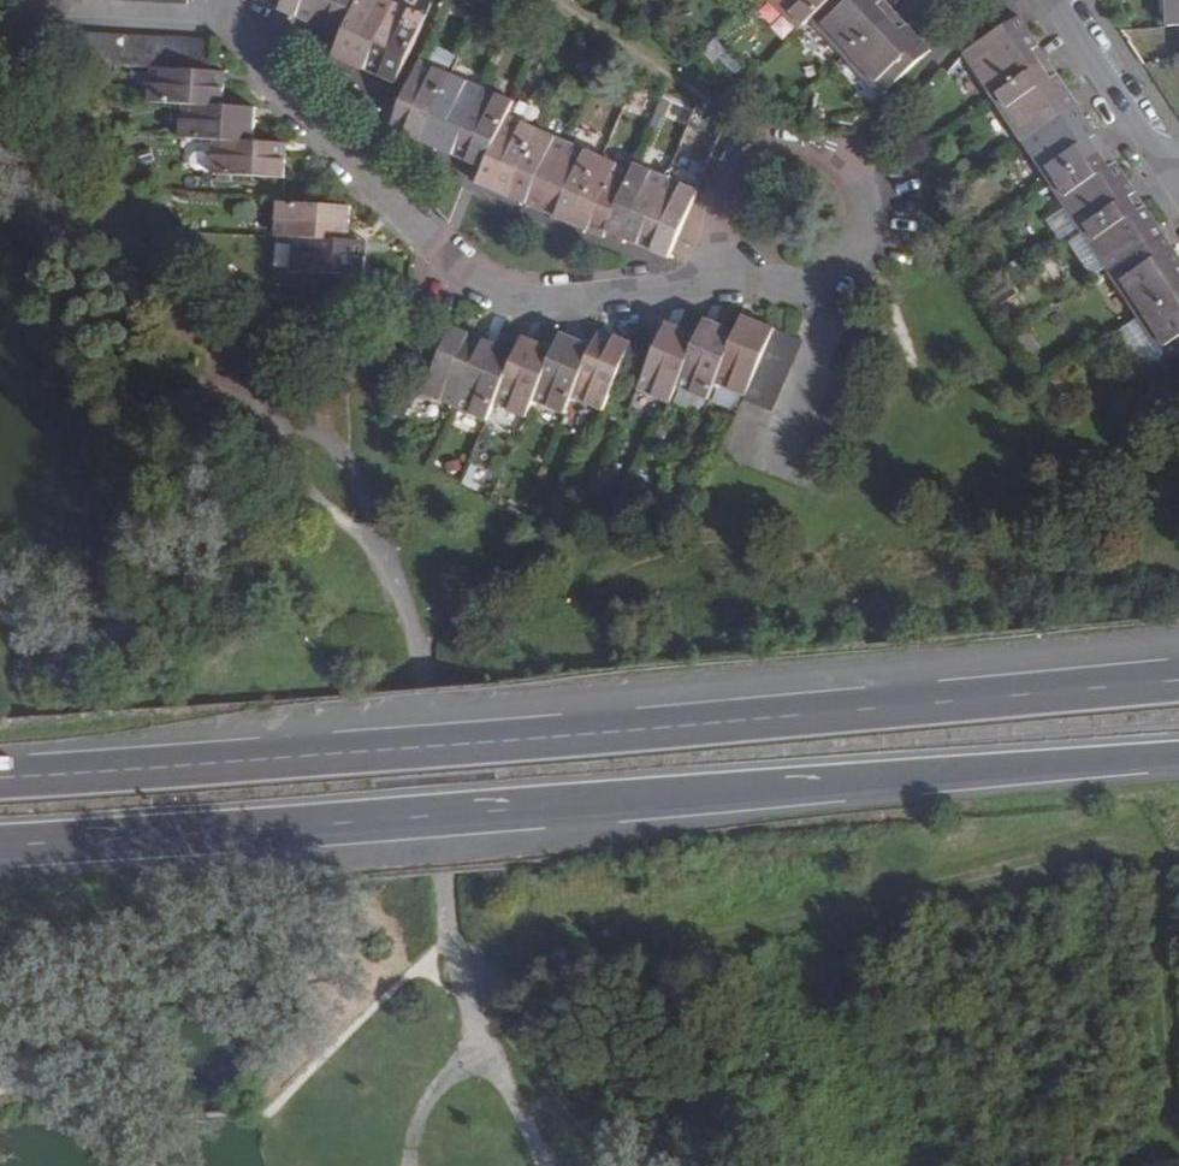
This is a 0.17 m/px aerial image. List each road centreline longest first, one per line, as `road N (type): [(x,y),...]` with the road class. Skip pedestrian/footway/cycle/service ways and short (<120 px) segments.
road 1 (trunk): [(1178,666),(0,778)]
road 2 (trunk): [(0,848),(1178,750)]
road 3 (residential): [(747,277),(602,298),(528,302),(493,292),(451,266),(267,87),(226,0)]
road 4 (residential): [(766,287),(809,291),(830,283),(861,250),(868,206),(861,184),(828,151),(805,143),(763,149),(724,188),(720,236),(747,277)]
road 5 (residential): [(1174,169),(1060,0)]

